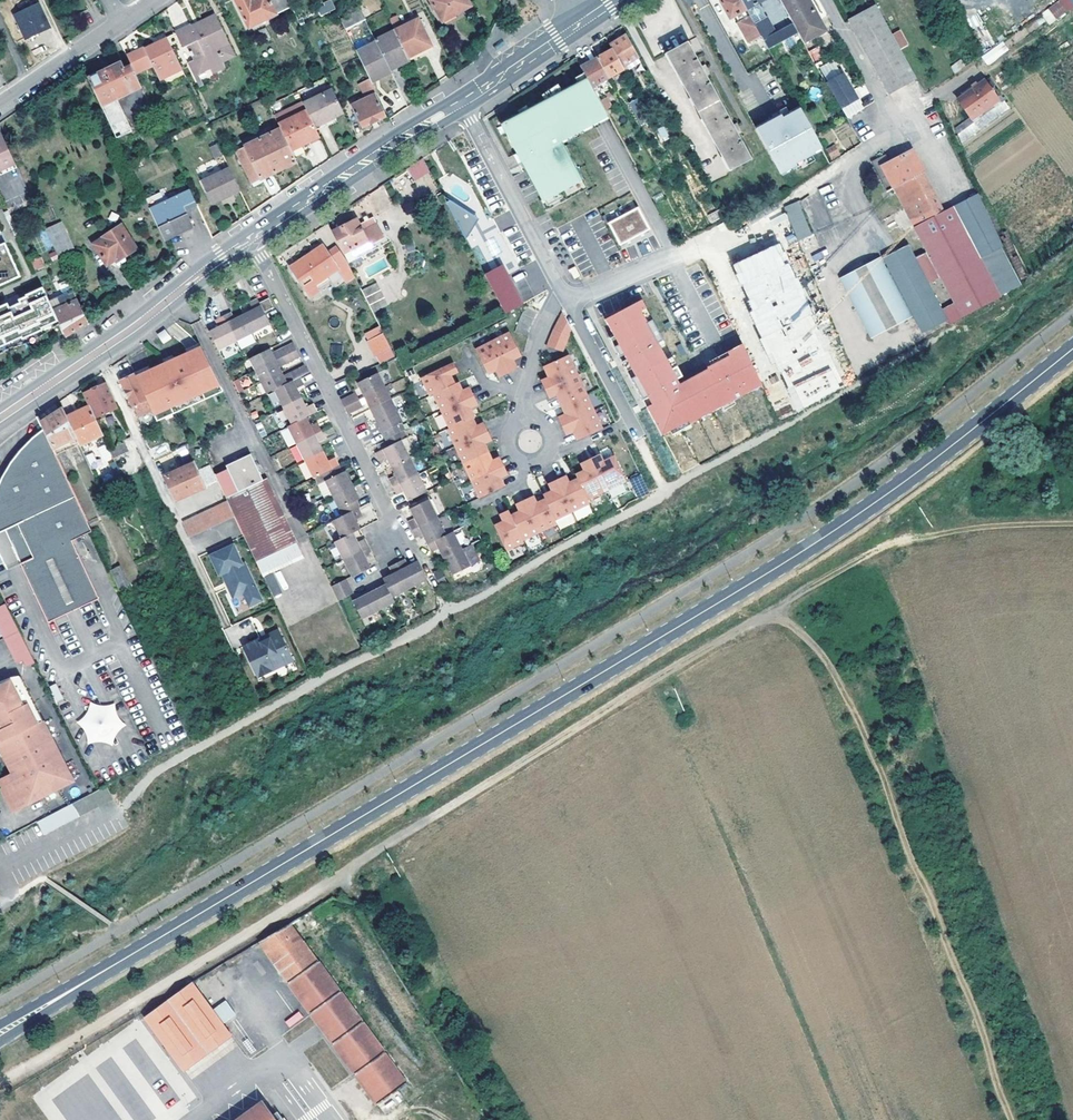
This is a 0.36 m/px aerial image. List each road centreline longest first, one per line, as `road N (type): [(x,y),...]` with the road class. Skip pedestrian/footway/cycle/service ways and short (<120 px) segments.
road 1 (secondary): [(0,1033),(784,563),(921,470),(1072,349)]
road 2 (track): [(0,1079),(205,961),(662,672),(812,589),(938,534),(1072,519)]
road 3 (residential): [(252,239),(397,538)]
road 4 (tertiary): [(0,417),(252,239)]
road 5 (tertiary): [(252,239),(462,102)]
road 6 (residential): [(828,0),(900,133),(865,152),(832,186)]
road 7 (residential): [(462,102),(567,298)]
road 8 (residential): [(567,298),(759,221)]
road 9 (residential): [(0,102),(153,0)]
road 10 (residential): [(638,435),(567,298)]
road 11 (tertiary): [(462,102),(586,20)]
road 12 (residential): [(567,298),(541,333),(523,421)]
road 13 (residential): [(523,421),(508,443),(520,460),(534,463),(548,452),(551,436),(530,420)]

